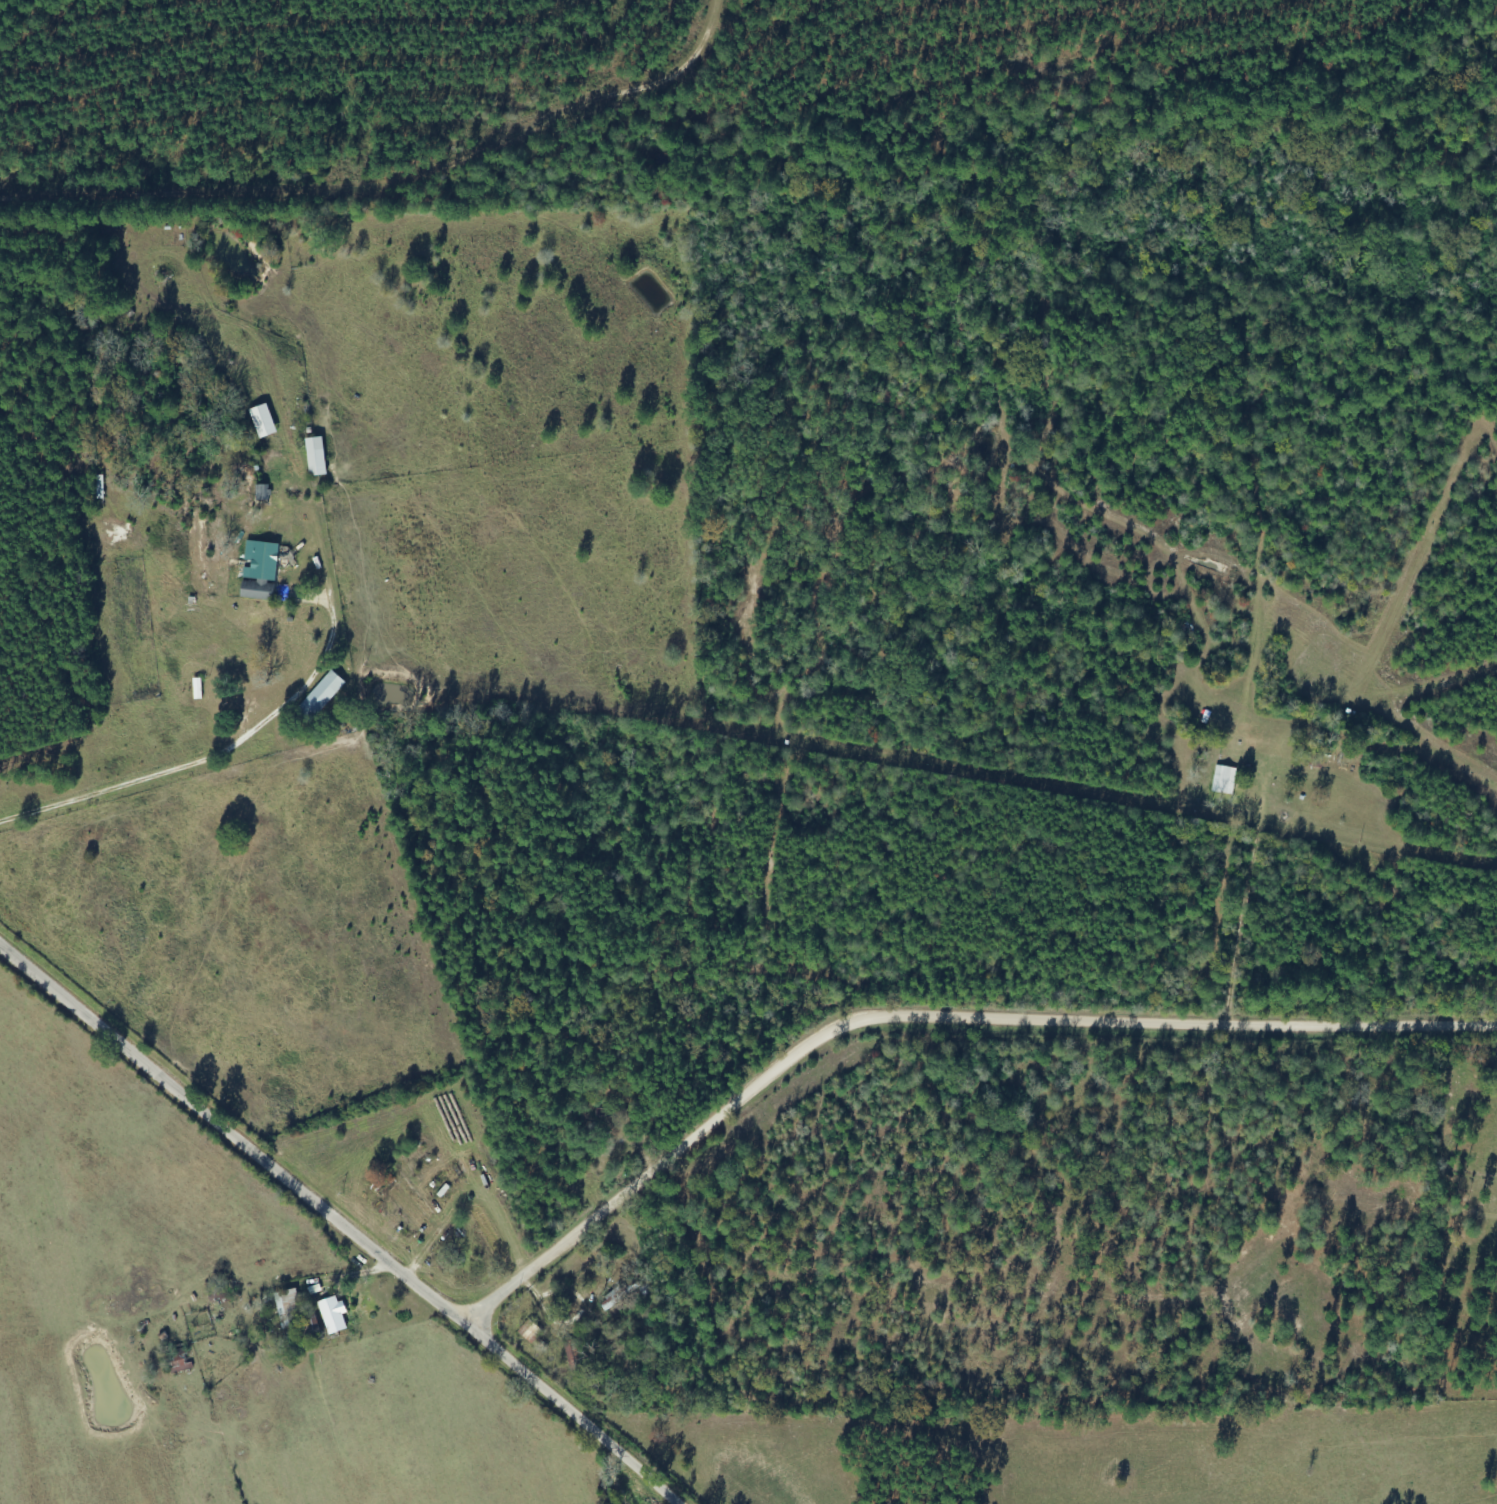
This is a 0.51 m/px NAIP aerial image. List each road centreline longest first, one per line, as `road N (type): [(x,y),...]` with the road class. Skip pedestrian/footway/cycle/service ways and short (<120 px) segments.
road 1 (residential): [(1496,1033),(875,1038),(786,1088),(469,1326)]
road 2 (residential): [(675,1503),(0,946)]
road 3 (residential): [(664,0),(622,42),(622,61),(518,131),(394,191),(206,191),(0,148)]

